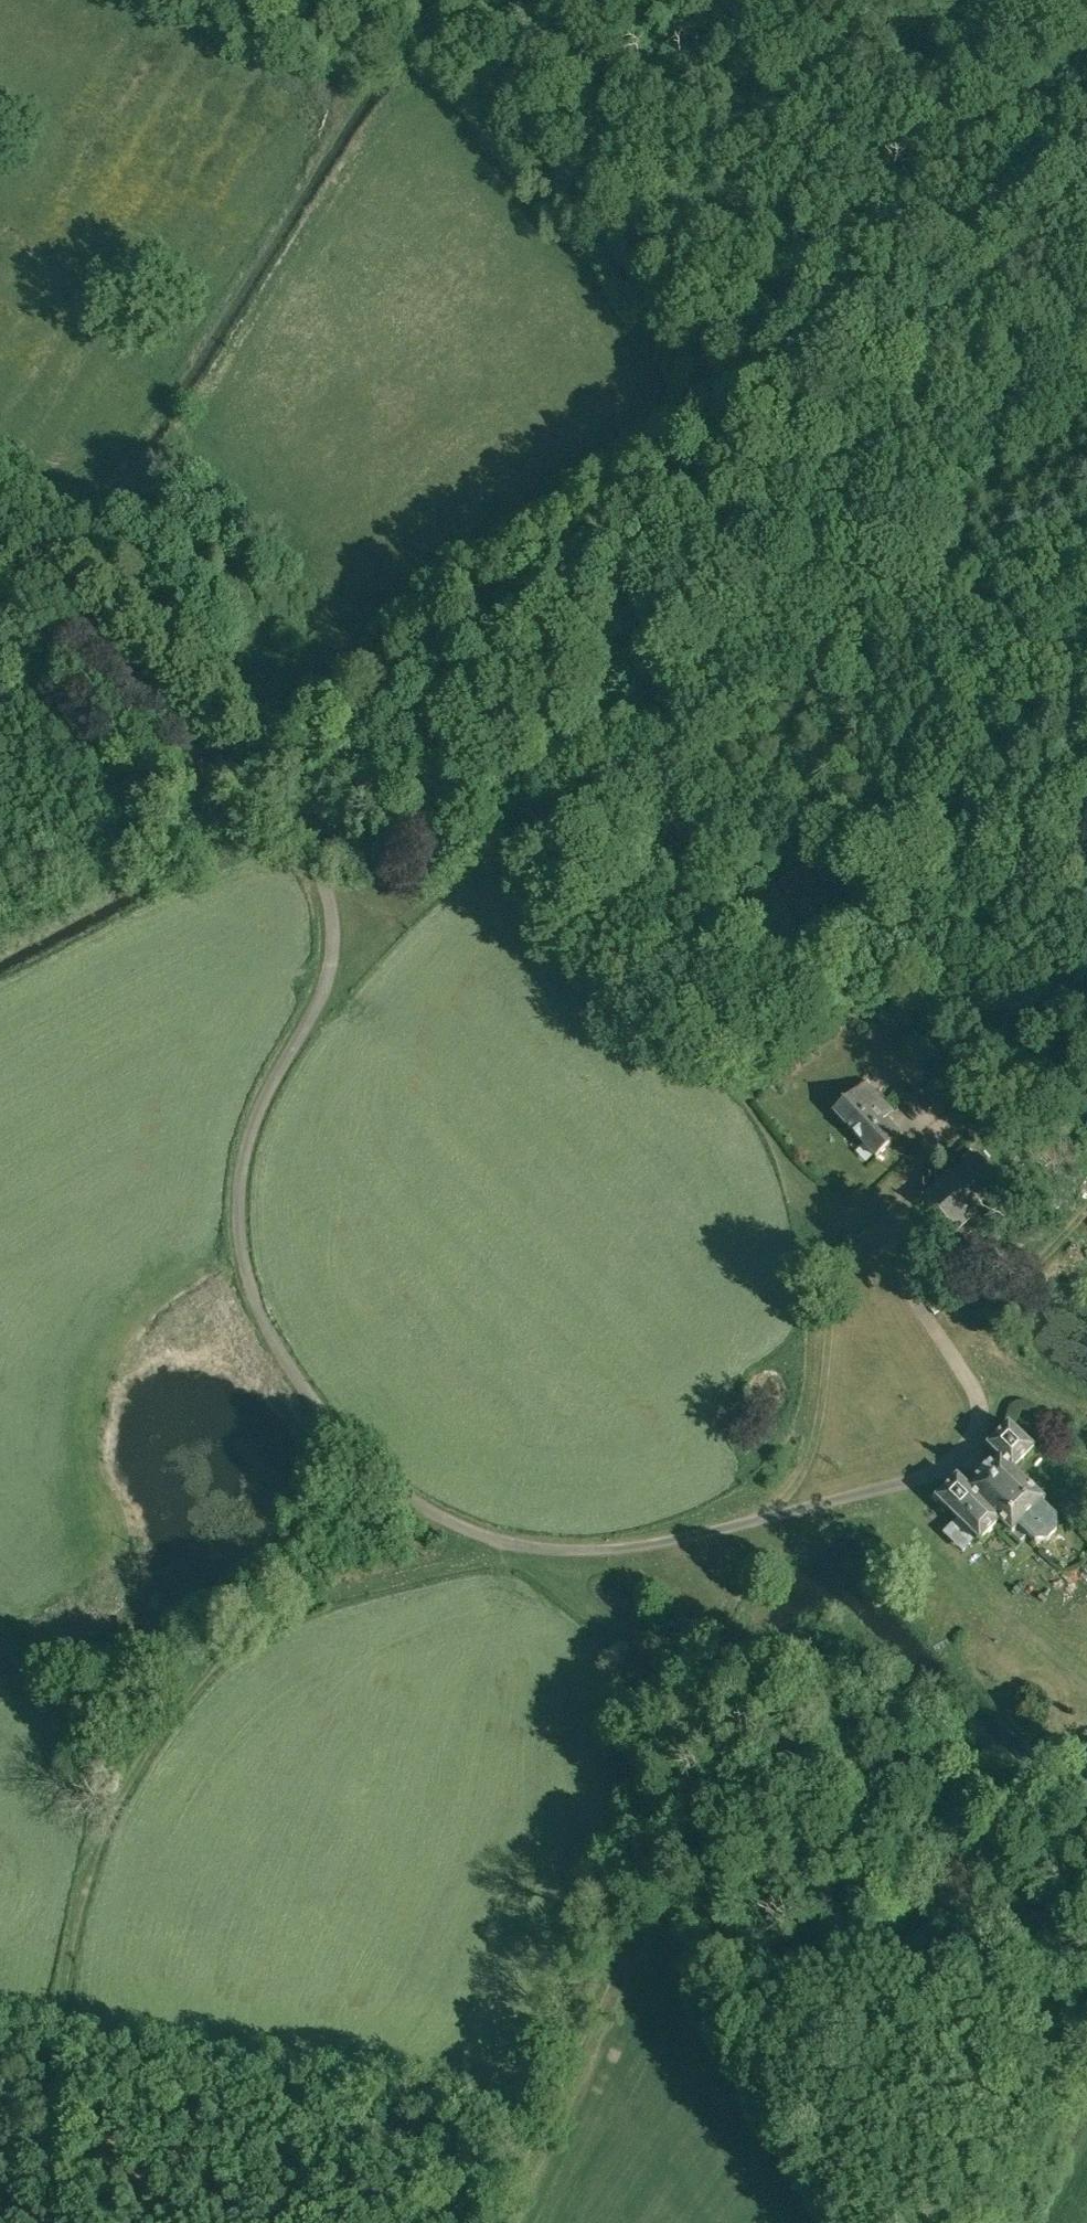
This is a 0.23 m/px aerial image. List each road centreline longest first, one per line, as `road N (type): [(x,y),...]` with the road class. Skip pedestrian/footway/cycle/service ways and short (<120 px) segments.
road 1 (unclassified): [(896,1240),(923,1309),(978,1401),(965,1452),(932,1474),(653,1544),(571,1551),(479,1534),(394,1490),(332,1429),(273,1341),(252,1294),(238,1222),(246,1146),(263,1100),(323,991),(332,951),(319,873),(250,780),(0,536)]
road 2 (track): [(895,1198),(847,1256),(814,1456),(774,1514)]
road 3 (track): [(968,0),(1086,99)]

